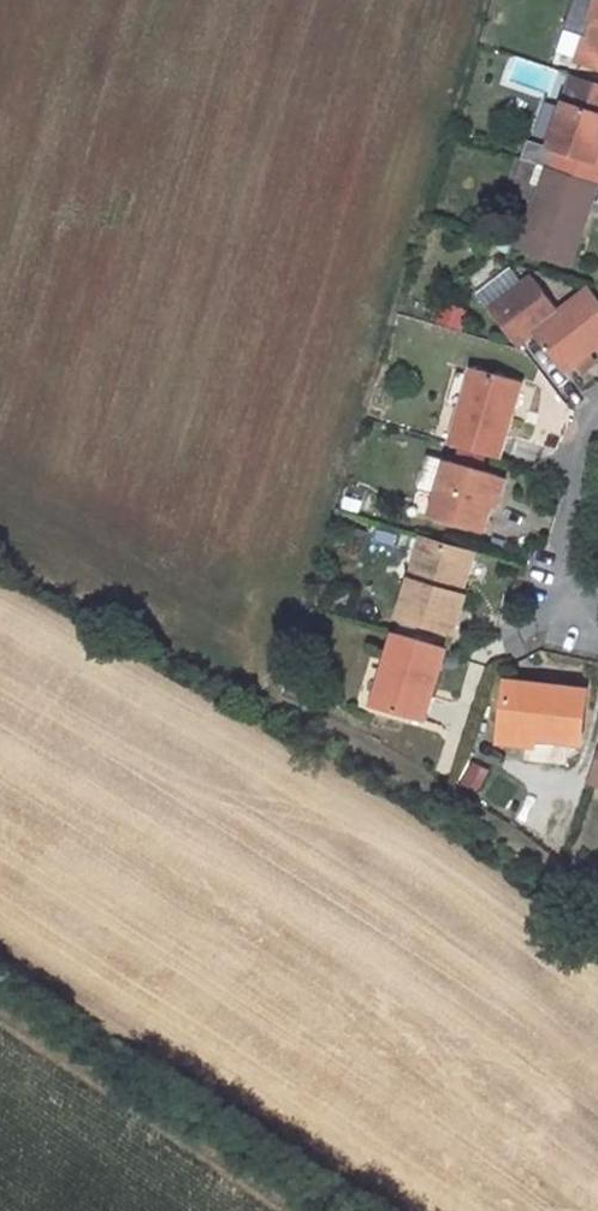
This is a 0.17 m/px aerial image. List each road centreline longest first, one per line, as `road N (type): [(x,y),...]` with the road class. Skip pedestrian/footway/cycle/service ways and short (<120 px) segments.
road 1 (track): [(597,917),(244,695),(0,558)]
road 2 (track): [(302,1210),(0,1013)]
road 3 (residential): [(597,605),(569,545),(570,465),(597,420)]

